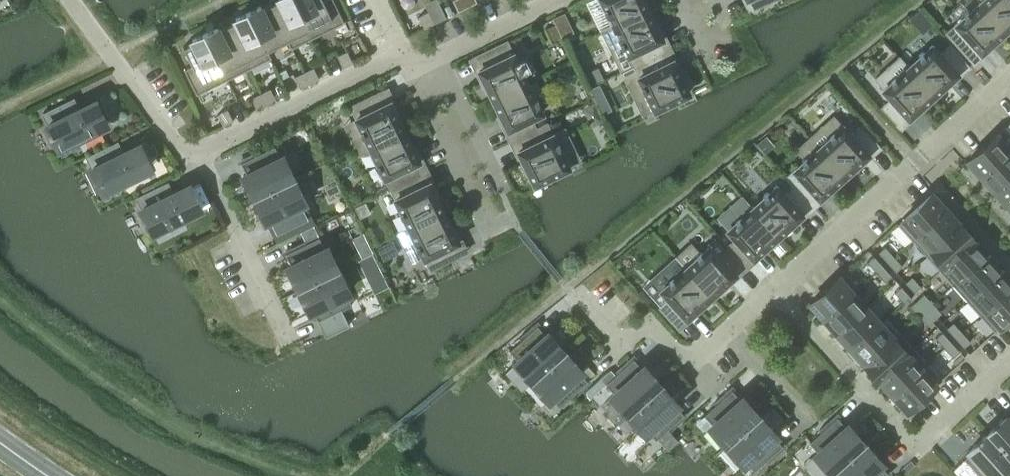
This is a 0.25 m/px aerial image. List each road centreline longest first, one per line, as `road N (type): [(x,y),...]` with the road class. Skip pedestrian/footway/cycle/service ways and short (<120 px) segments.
road 1 (residential): [(201,151),(402,52),(411,71),(556,0)]
road 2 (residential): [(777,291),(914,444),(1009,358)]
road 3 (residential): [(1009,79),(777,291)]
road 4 (residential): [(777,291),(690,367),(649,323),(619,348),(572,293)]
road 5 (residential): [(289,341),(201,151)]
road 6 (residential): [(71,0),(190,156),(201,151)]

